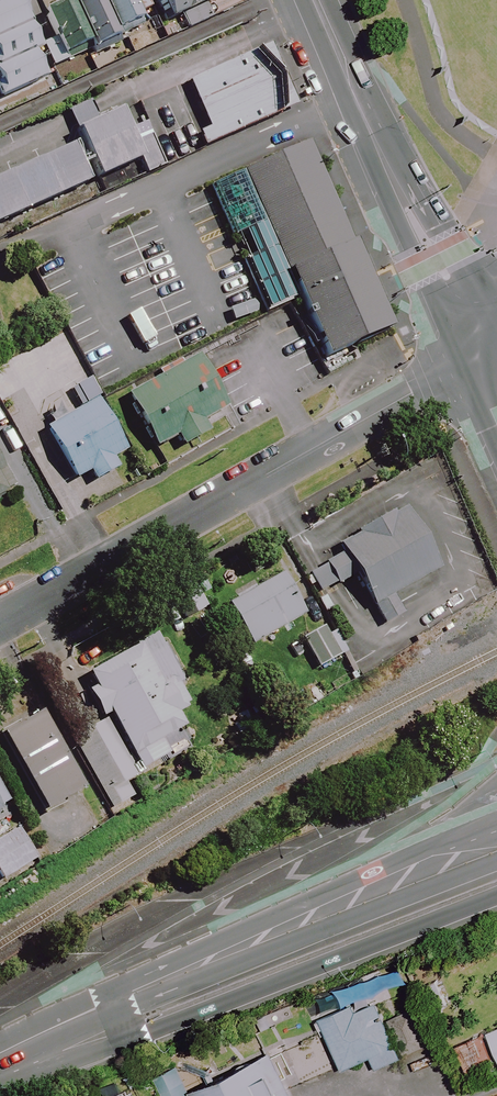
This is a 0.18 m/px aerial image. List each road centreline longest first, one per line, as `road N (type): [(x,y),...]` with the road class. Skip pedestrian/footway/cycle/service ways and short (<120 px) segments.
road 1 (residential): [(0,624),(412,395),(459,352)]
road 2 (secondary): [(496,895),(0,1087)]
road 3 (secondary): [(392,883),(0,1054)]
road 4 (secondary): [(459,352),(395,214),(393,174)]
road 5 (secondary): [(393,174),(315,0)]
road 6 (secondary): [(393,174),(425,199),(495,319)]
road 7 (secondary): [(392,883),(496,788)]

